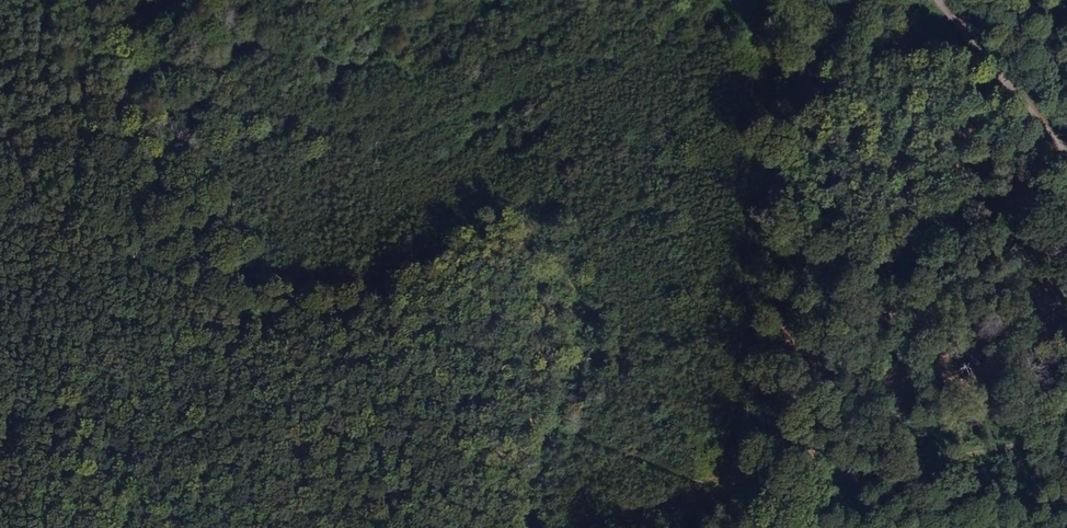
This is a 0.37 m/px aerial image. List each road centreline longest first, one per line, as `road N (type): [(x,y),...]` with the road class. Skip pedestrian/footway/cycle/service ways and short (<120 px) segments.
road 1 (track): [(358,0),(617,343),(742,494)]
road 2 (track): [(1066,154),(939,0)]

